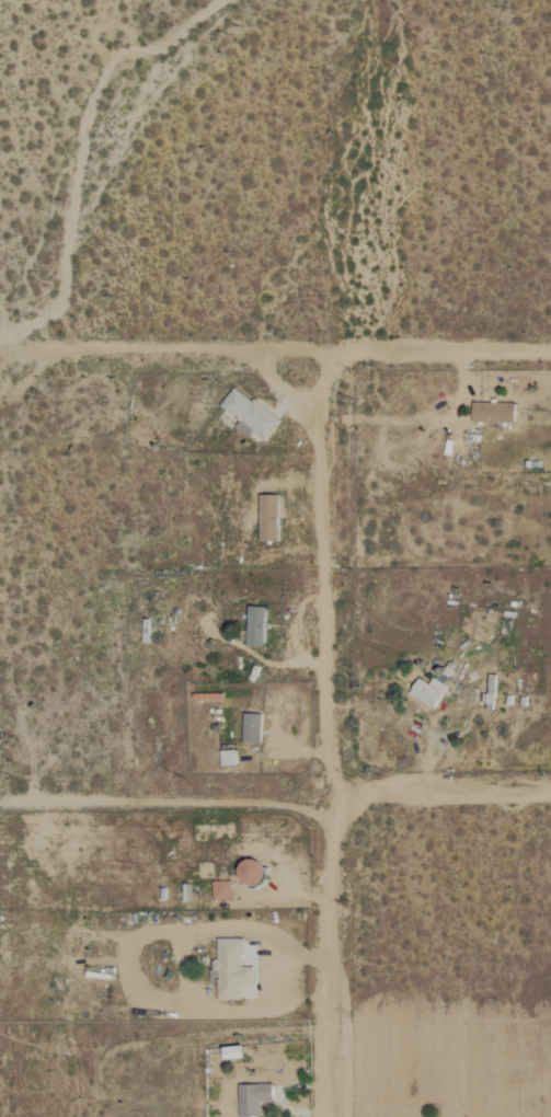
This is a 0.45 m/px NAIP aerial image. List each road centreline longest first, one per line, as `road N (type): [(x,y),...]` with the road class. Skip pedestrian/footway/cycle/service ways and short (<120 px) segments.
road 1 (track): [(332,1116),(332,354)]
road 2 (track): [(0,806),(550,800)]
road 3 (track): [(332,354),(0,352)]
road 4 (track): [(332,354),(550,353)]

